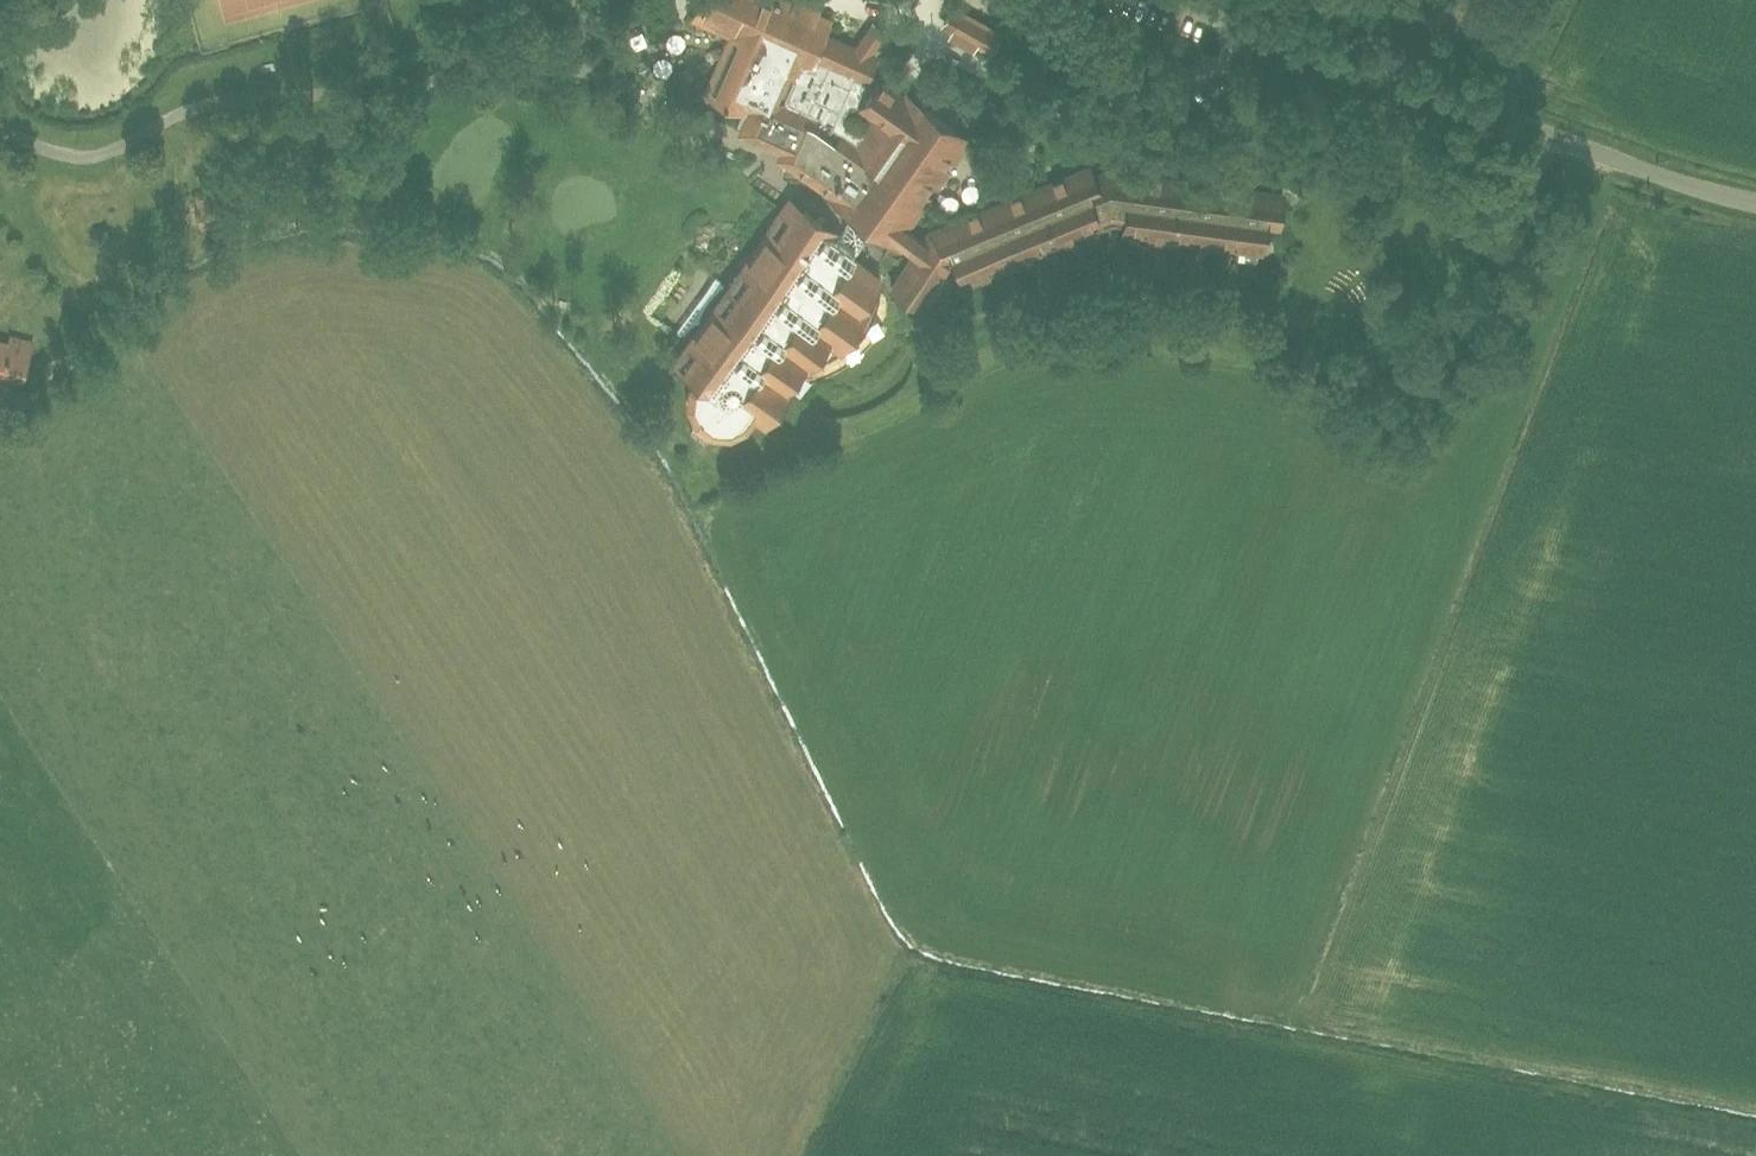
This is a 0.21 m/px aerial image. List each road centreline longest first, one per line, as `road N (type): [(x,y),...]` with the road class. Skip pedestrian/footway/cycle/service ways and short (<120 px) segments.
road 1 (unclassified): [(1175,0),(1717,197),(1755,204)]

